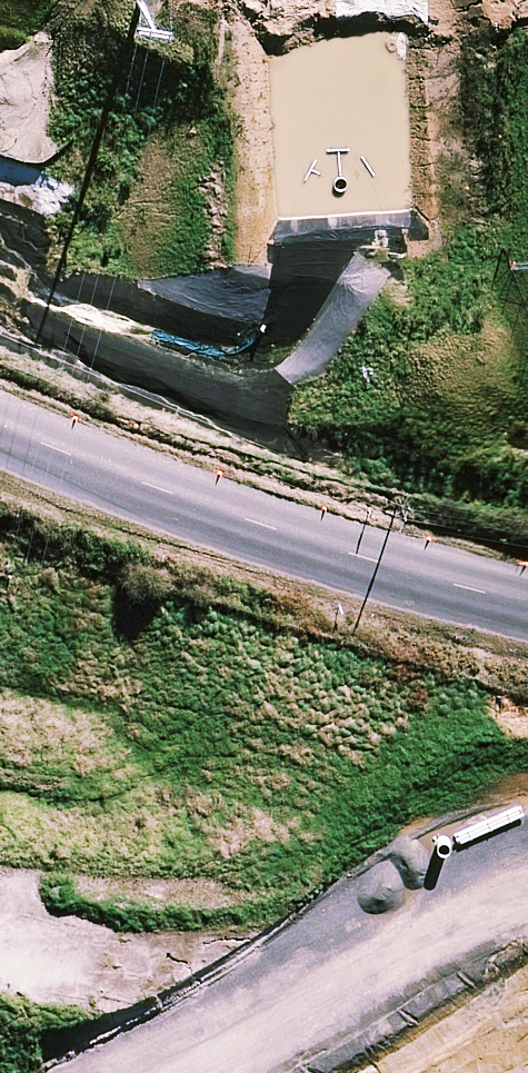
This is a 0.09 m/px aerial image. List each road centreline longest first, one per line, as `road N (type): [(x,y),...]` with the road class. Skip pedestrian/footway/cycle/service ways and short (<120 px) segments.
road 1 (unknown): [(367,0),(311,549),(166,1072)]
road 2 (unknown): [(0,1057),(162,498),(240,0)]
road 3 (unclassified): [(0,426),(162,498),(311,549),(527,600)]

